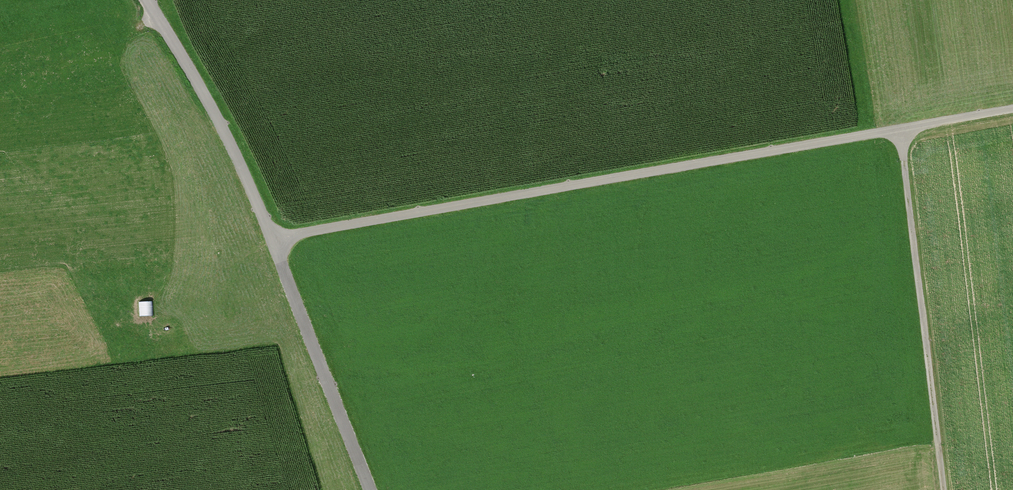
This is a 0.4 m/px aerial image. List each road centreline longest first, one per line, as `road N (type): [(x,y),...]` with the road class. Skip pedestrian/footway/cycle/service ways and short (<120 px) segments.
road 1 (track): [(1012,109),(274,241)]
road 2 (tertiary): [(145,0),(229,139),(370,489)]
road 3 (track): [(944,489),(902,128)]

